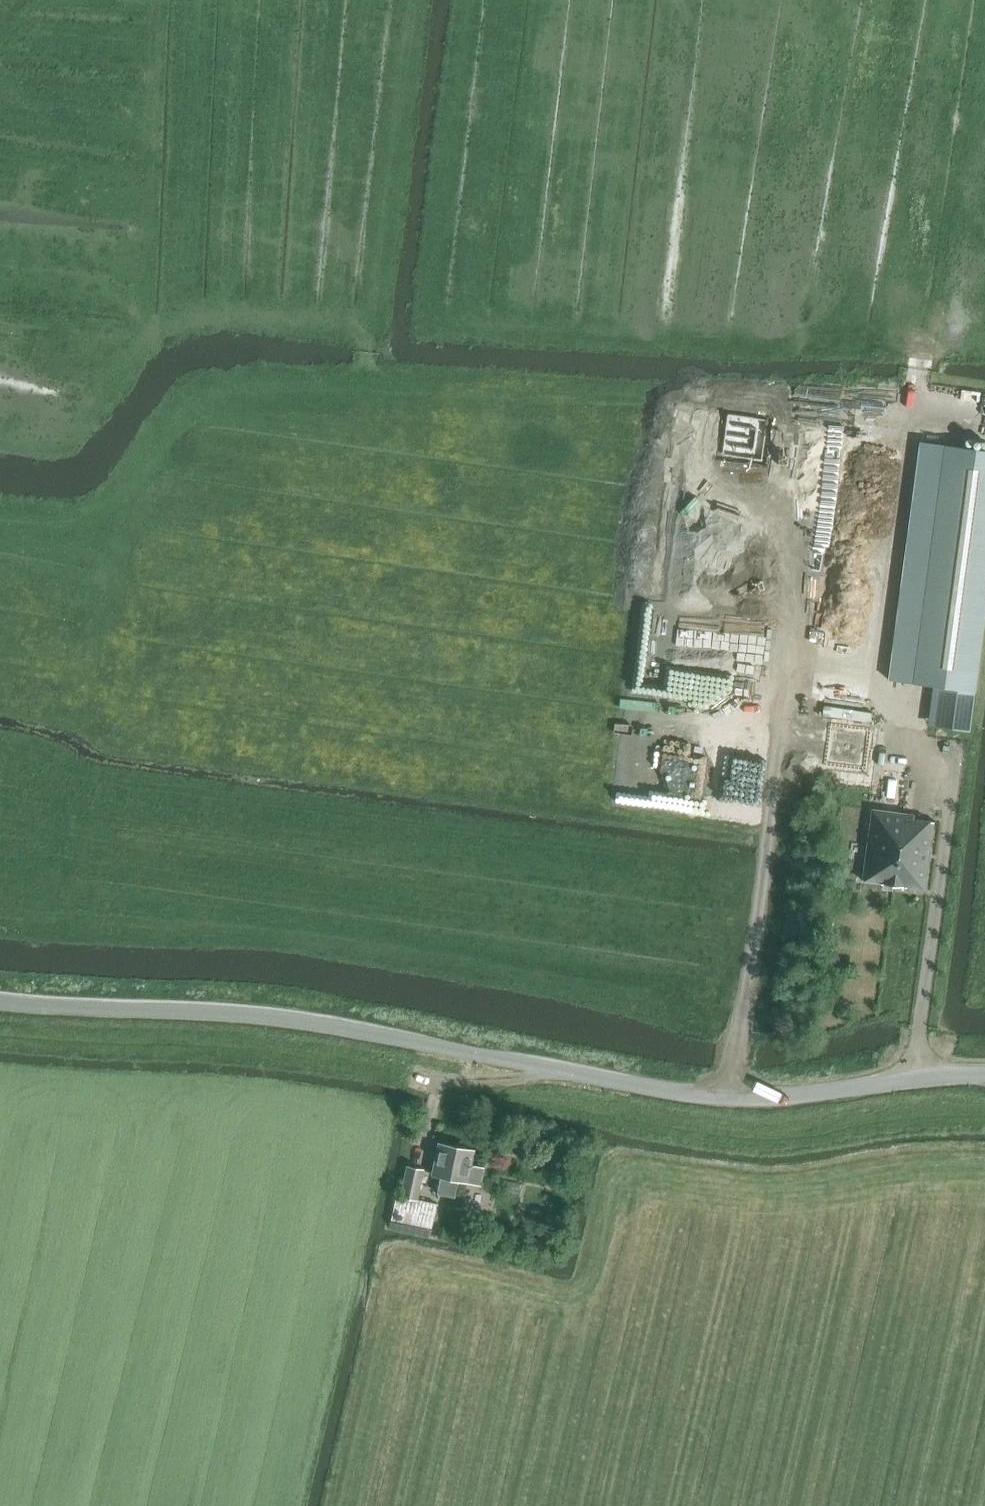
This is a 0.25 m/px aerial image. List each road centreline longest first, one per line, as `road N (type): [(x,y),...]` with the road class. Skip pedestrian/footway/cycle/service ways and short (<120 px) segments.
road 1 (unclassified): [(984,1073),(734,1098),(649,1090),(268,1016),(0,1000)]

